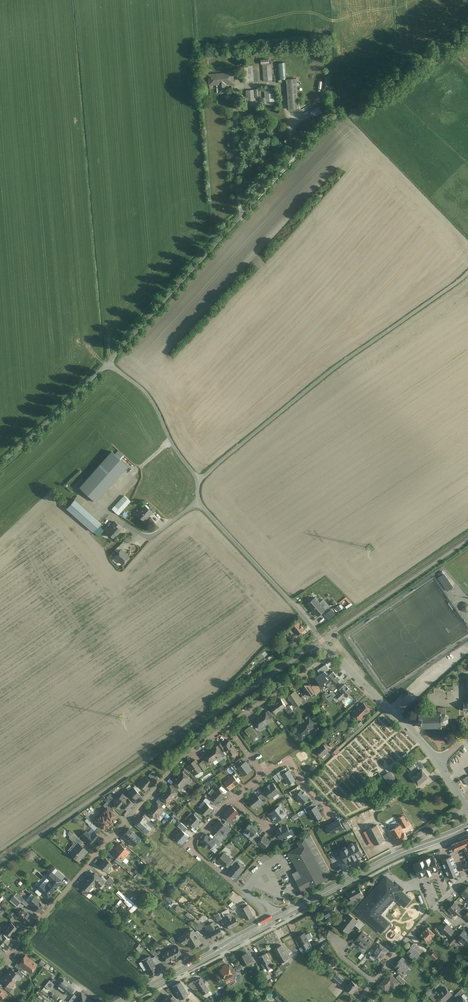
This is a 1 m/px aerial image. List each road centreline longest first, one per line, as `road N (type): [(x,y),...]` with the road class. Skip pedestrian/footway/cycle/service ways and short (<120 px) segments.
road 1 (unclassified): [(196,483),(467,271)]
road 2 (residential): [(0,969),(180,761),(229,726)]
road 3 (unclassified): [(108,362),(336,118)]
road 4 (residential): [(196,483),(201,510),(335,654)]
road 5 (primary): [(467,826),(275,920)]
road 6 (primary): [(275,920),(121,1001)]
road 7 (track): [(336,118),(467,28)]
road 8 (residential): [(108,362),(145,388),(196,483)]
road 9 (unclassified): [(0,463),(108,362)]
road 10 (residential): [(335,654),(436,760)]
road 11 (residential): [(229,726),(335,654)]
road 12 (residential): [(237,885),(193,842),(232,797)]

